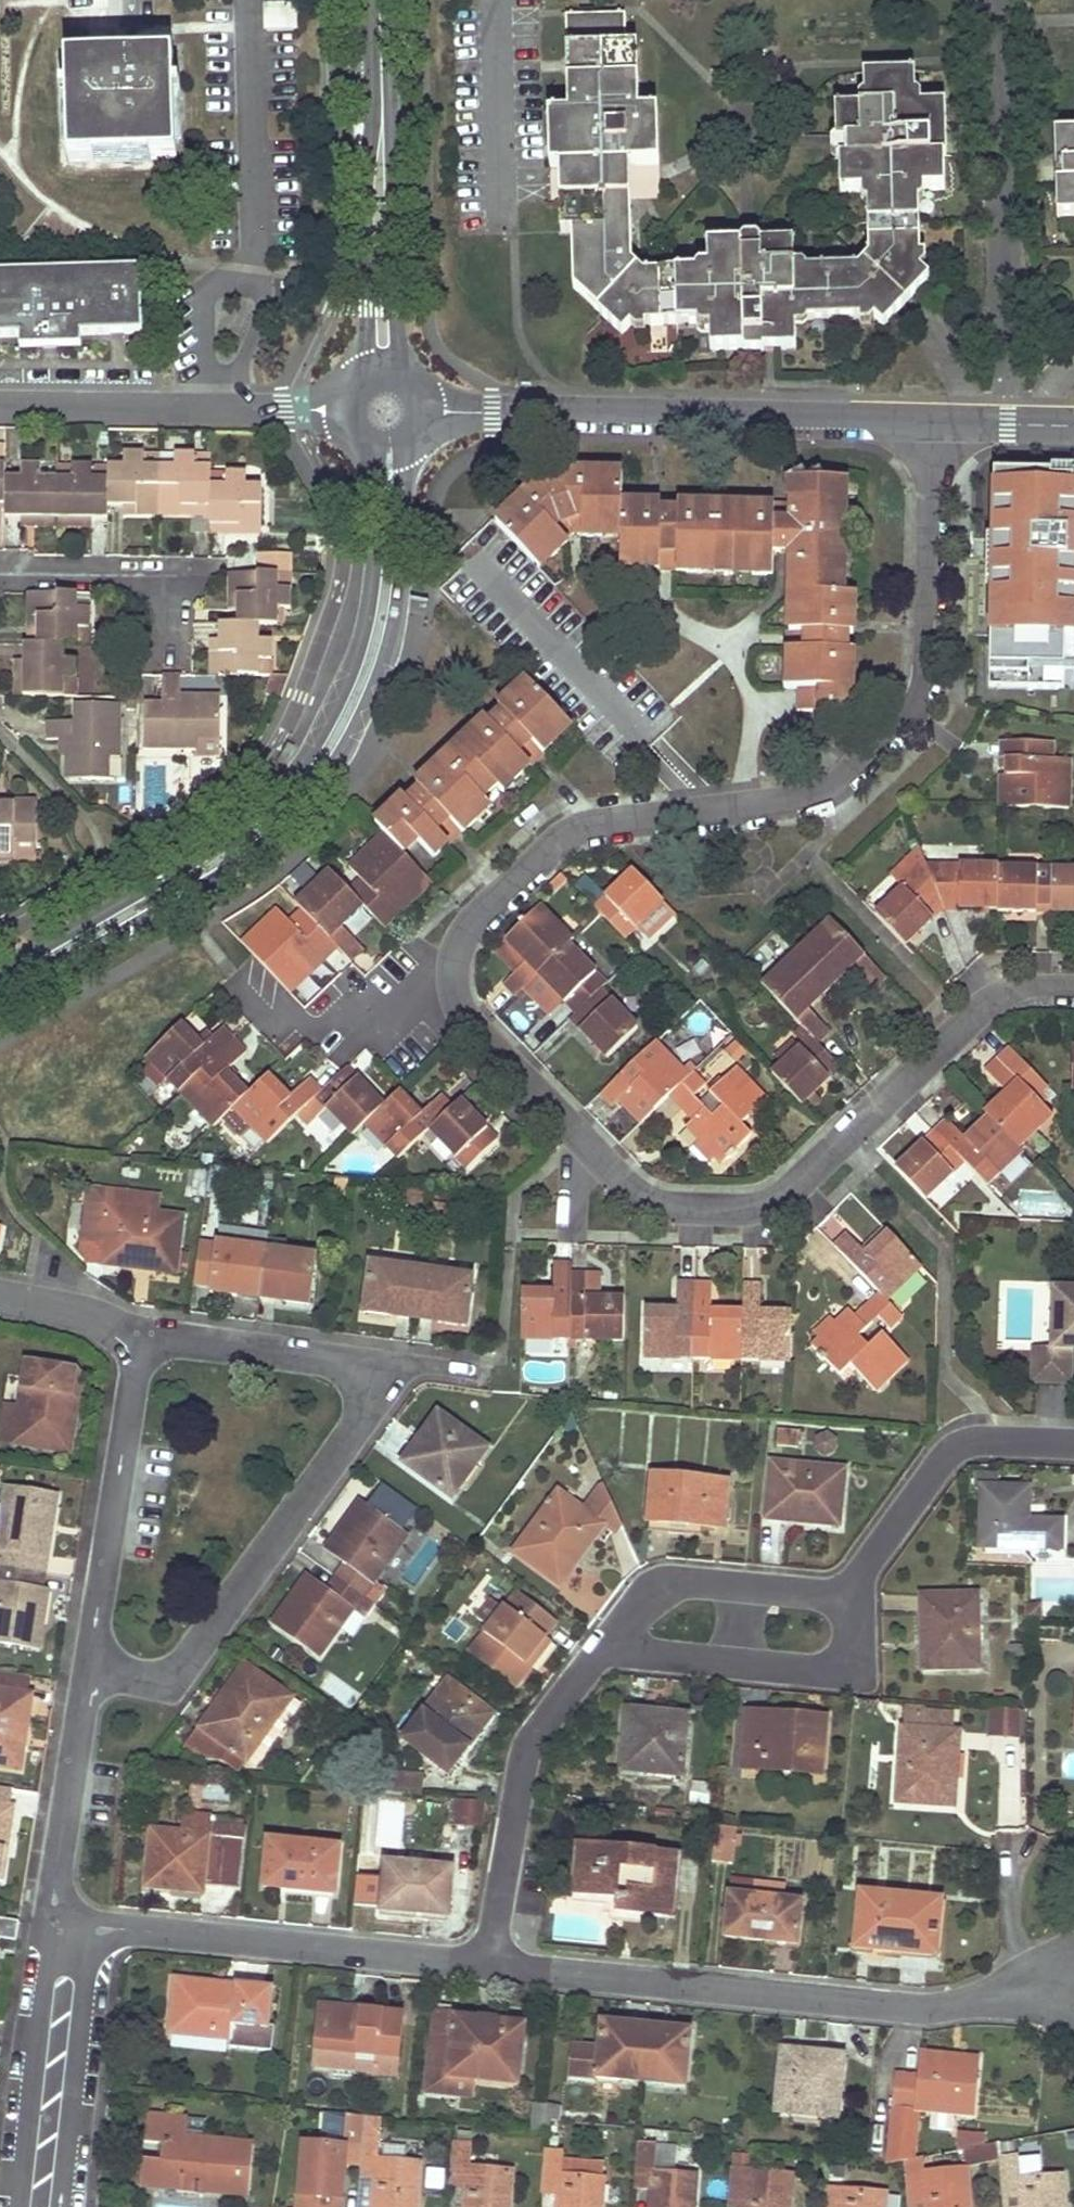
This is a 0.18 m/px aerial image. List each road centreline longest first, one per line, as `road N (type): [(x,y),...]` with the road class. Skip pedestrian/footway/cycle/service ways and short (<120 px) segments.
road 1 (residential): [(1073,990),(1027,989),(978,1011),(787,1194),(744,1211),(671,1209),(635,1195),(471,1025),(452,986),(455,953),(470,923),(579,831),(801,802),(847,778),(916,710),(927,673),(932,416)]
road 2 (tertiary): [(0,982),(205,870),(295,792),(364,688),(383,622),(392,539),(384,462)]
road 3 (residential): [(1063,1992),(897,1999),(490,1956)]
road 4 (tertiary): [(436,408),(932,416)]
road 5 (residential): [(89,1672),(158,1680),(186,1661),(403,1364)]
road 6 (residential): [(490,1956),(95,1922)]
road 7 (tertiary): [(387,360),(383,0)]
road 8 (residential): [(142,1339),(89,1672)]
road 9 (residential): [(0,405),(216,409),(336,401)]
road 10 (residential): [(490,1956),(522,1763),(603,1650)]
road 11 (residential): [(603,1650),(816,1670),(846,1647),(849,1591)]
road 12 (residential): [(1073,1438),(988,1434),(966,1441),(947,1456),(849,1591)]
road 13 (residential): [(51,1916),(19,2206)]
road 14 (residential): [(62,2206),(95,1922)]
road 15 (residential): [(849,1591),(712,1579),(670,1586),(603,1650)]
road 16 (residential): [(403,1364),(142,1339)]
road 17 (residential): [(89,1672),(51,1916)]
road 18 (residential): [(142,1339),(89,1315),(0,1298)]
road 19 (tertiary): [(932,416),(1073,421)]

